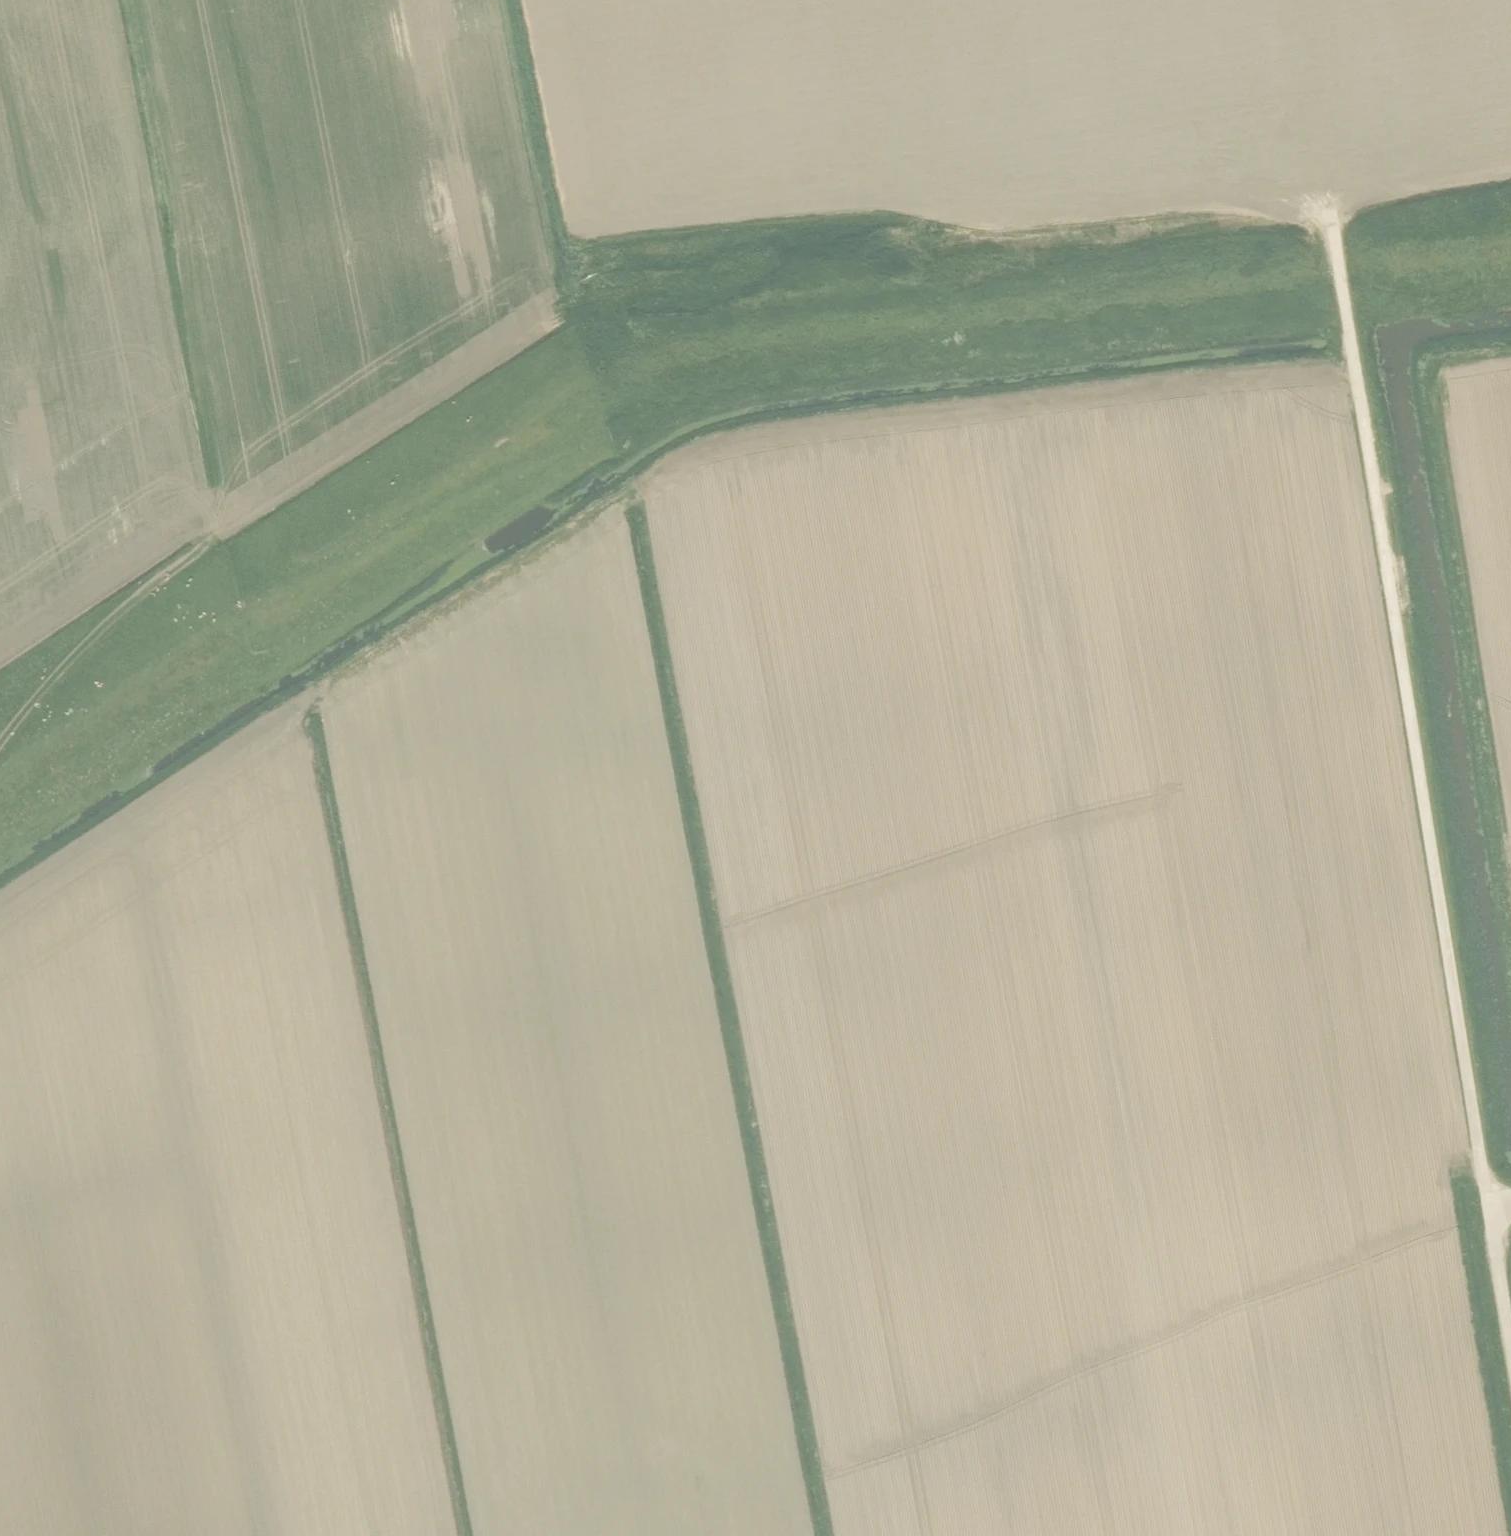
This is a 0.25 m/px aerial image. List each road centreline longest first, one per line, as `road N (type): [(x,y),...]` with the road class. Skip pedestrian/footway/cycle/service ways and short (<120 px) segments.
road 1 (unclassified): [(1510,1344),(1492,1227),(1510,1197)]

